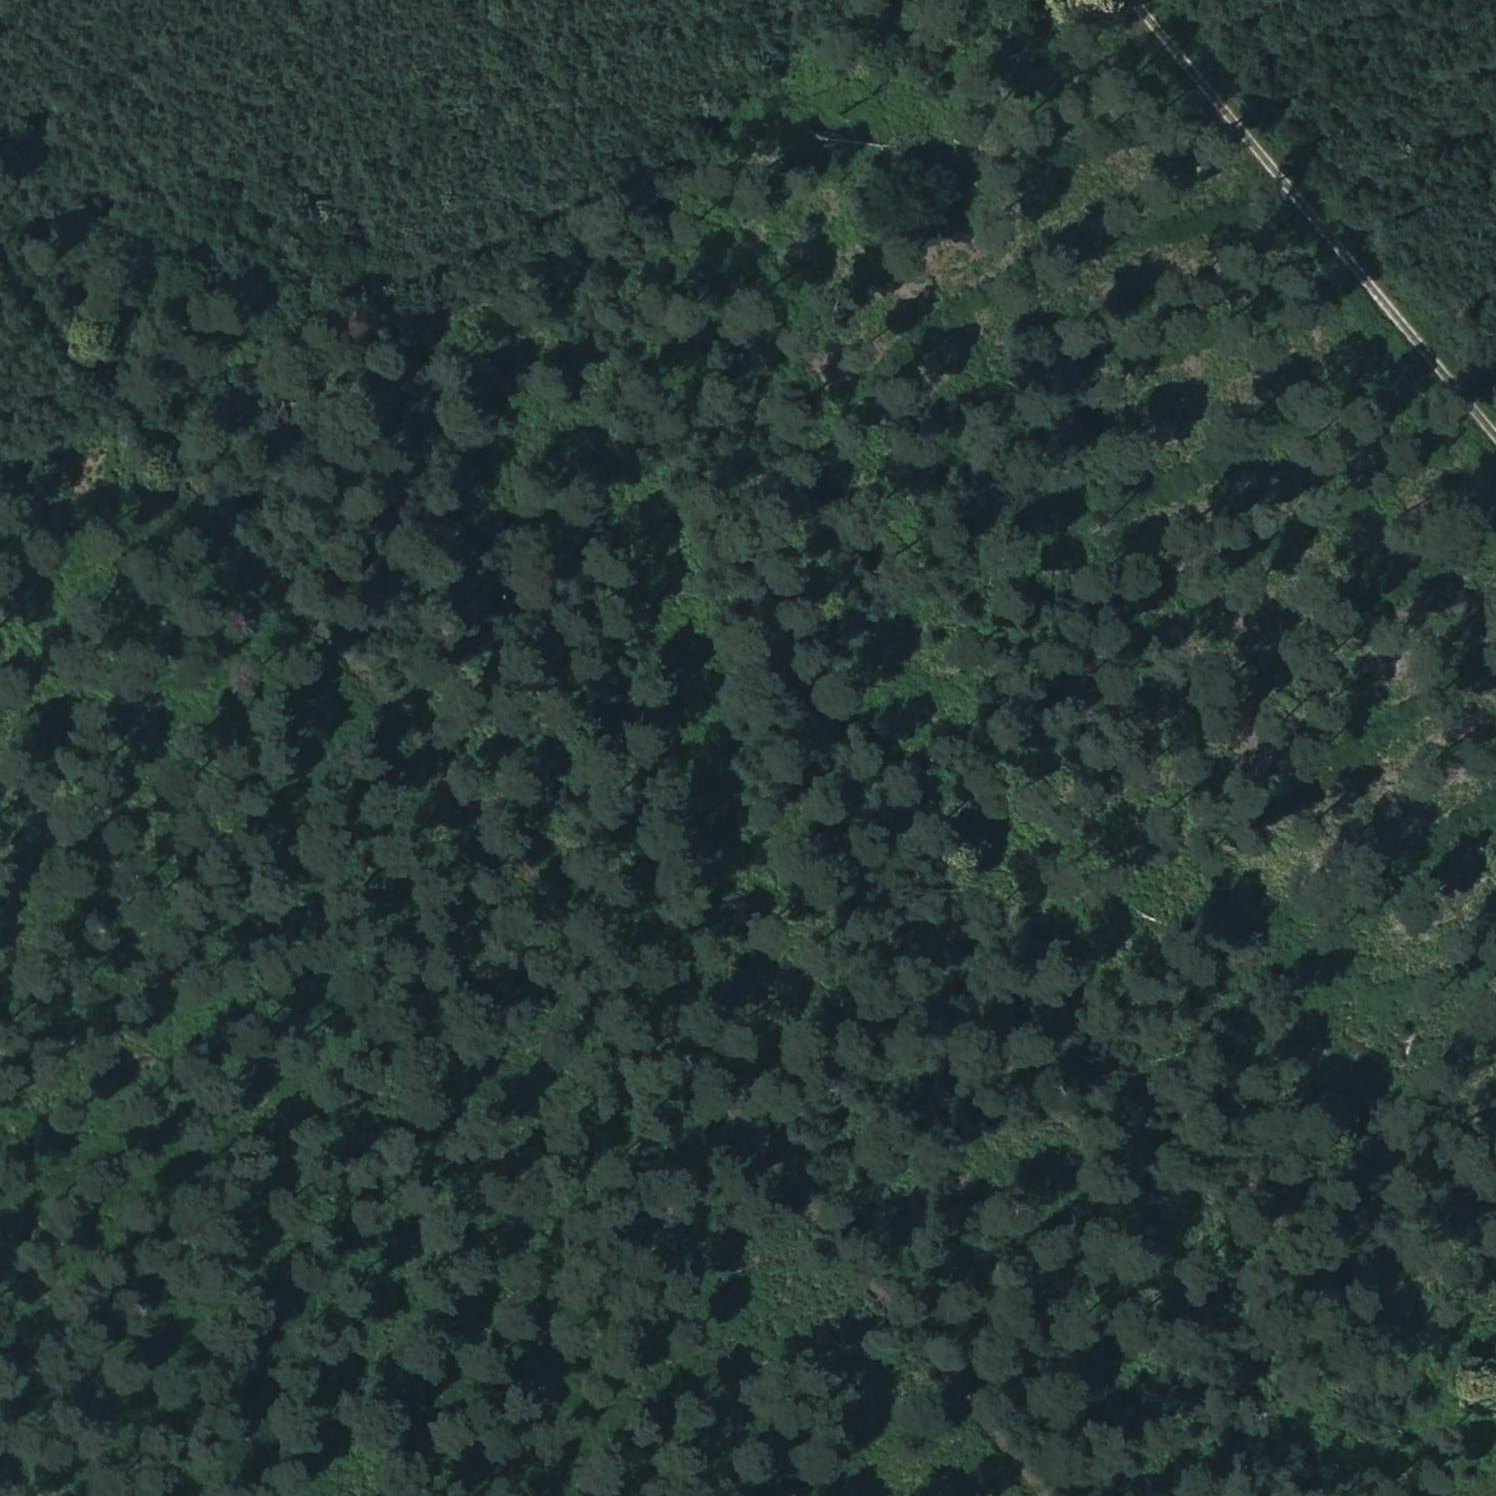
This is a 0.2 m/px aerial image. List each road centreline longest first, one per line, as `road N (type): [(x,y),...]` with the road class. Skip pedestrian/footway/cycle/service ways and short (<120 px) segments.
road 1 (track): [(1117,0),(1495,450)]

